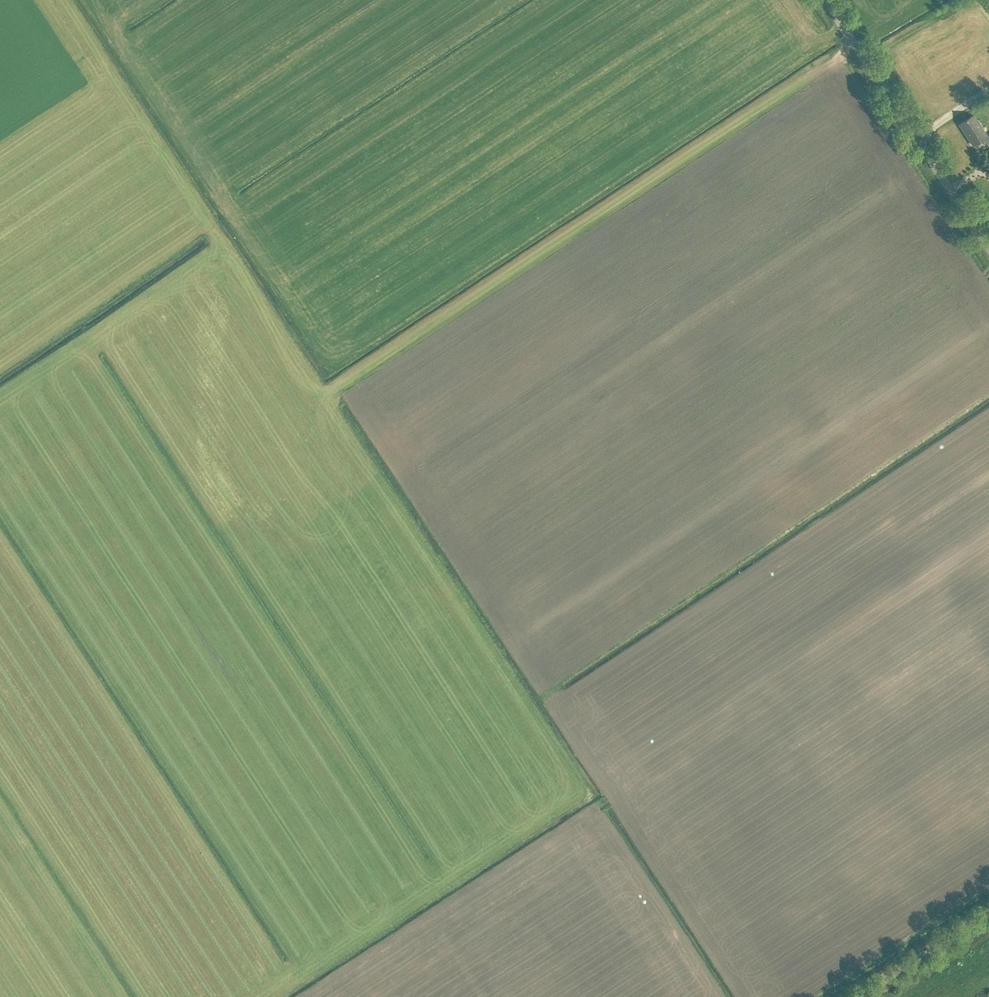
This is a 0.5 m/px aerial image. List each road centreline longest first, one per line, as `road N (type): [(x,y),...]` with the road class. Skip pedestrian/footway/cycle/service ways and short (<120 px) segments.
road 1 (tertiary): [(988,251),(825,0)]
road 2 (unclassified): [(856,996),(988,911)]

